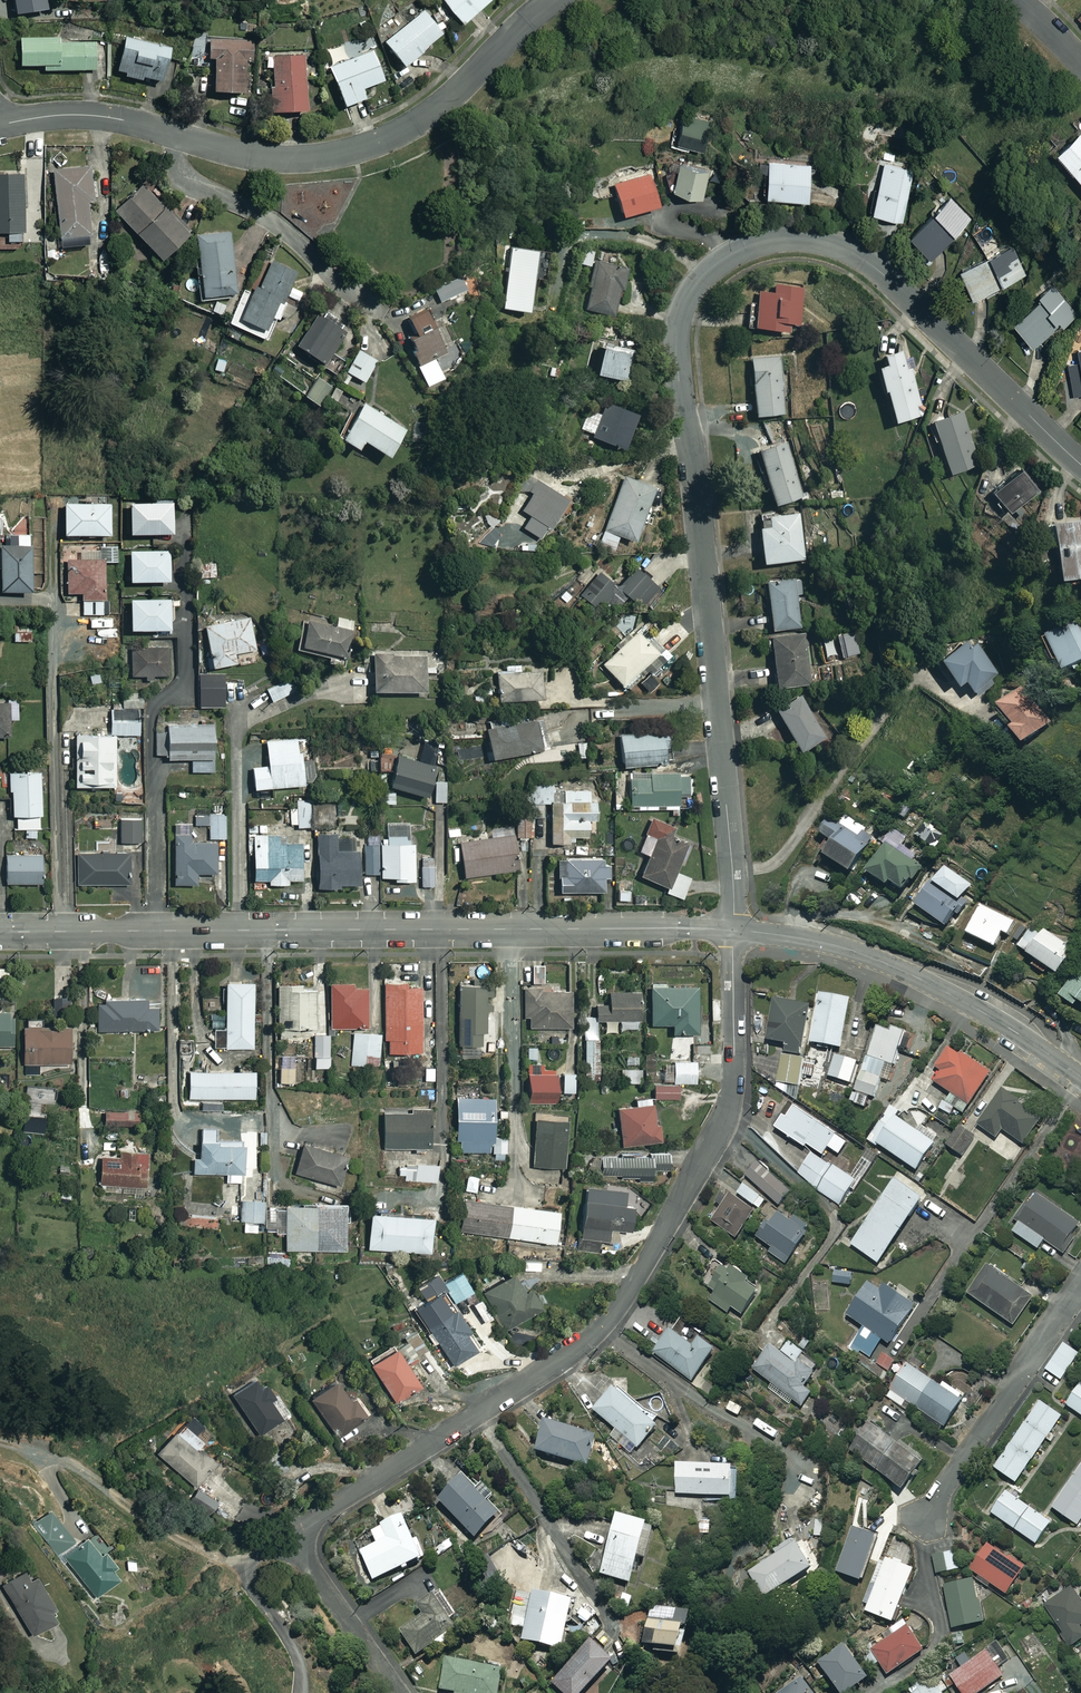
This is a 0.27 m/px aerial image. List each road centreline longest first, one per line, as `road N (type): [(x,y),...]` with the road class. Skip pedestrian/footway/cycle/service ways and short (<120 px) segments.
road 1 (residential): [(732,930),(693,454),(676,351),(691,289),(717,263),(759,241),(837,245),(878,269),(1080,465)]
road 2 (residential): [(401,1692),(288,1536),(554,1362),(619,1301),(728,1105),(732,930)]
road 3 (residential): [(732,930),(0,932)]
road 4 (residential): [(550,0),(420,122),(356,150),(251,156),(88,115),(0,125)]
road 5 (residential): [(1080,1076),(982,1011),(868,956),(732,930)]
road 6 (residential): [(923,1521),(1080,1283)]

